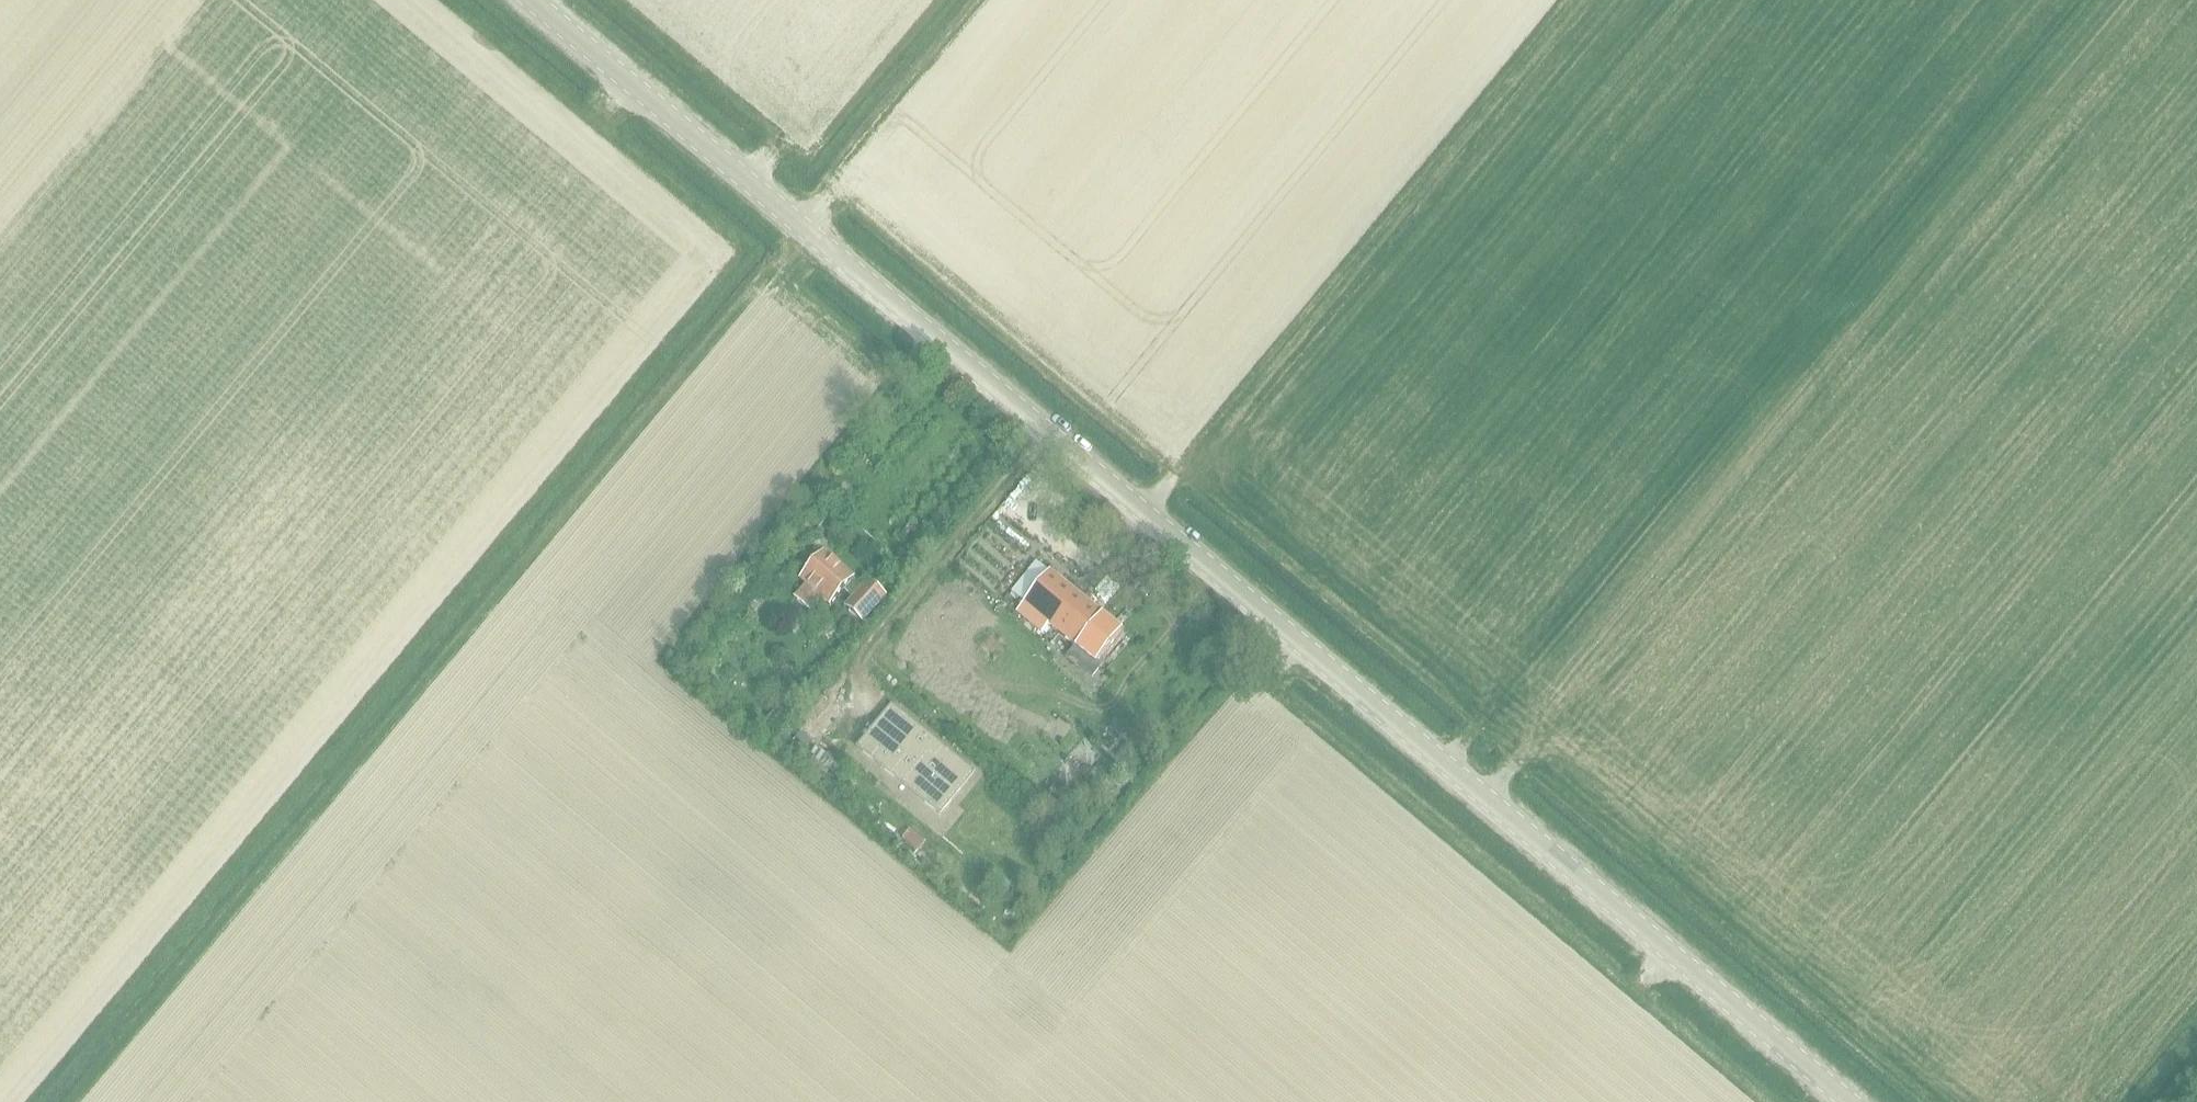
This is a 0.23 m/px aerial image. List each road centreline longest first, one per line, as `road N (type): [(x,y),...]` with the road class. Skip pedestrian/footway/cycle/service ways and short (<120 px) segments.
road 1 (tertiary): [(1850,1101),(532,0)]

